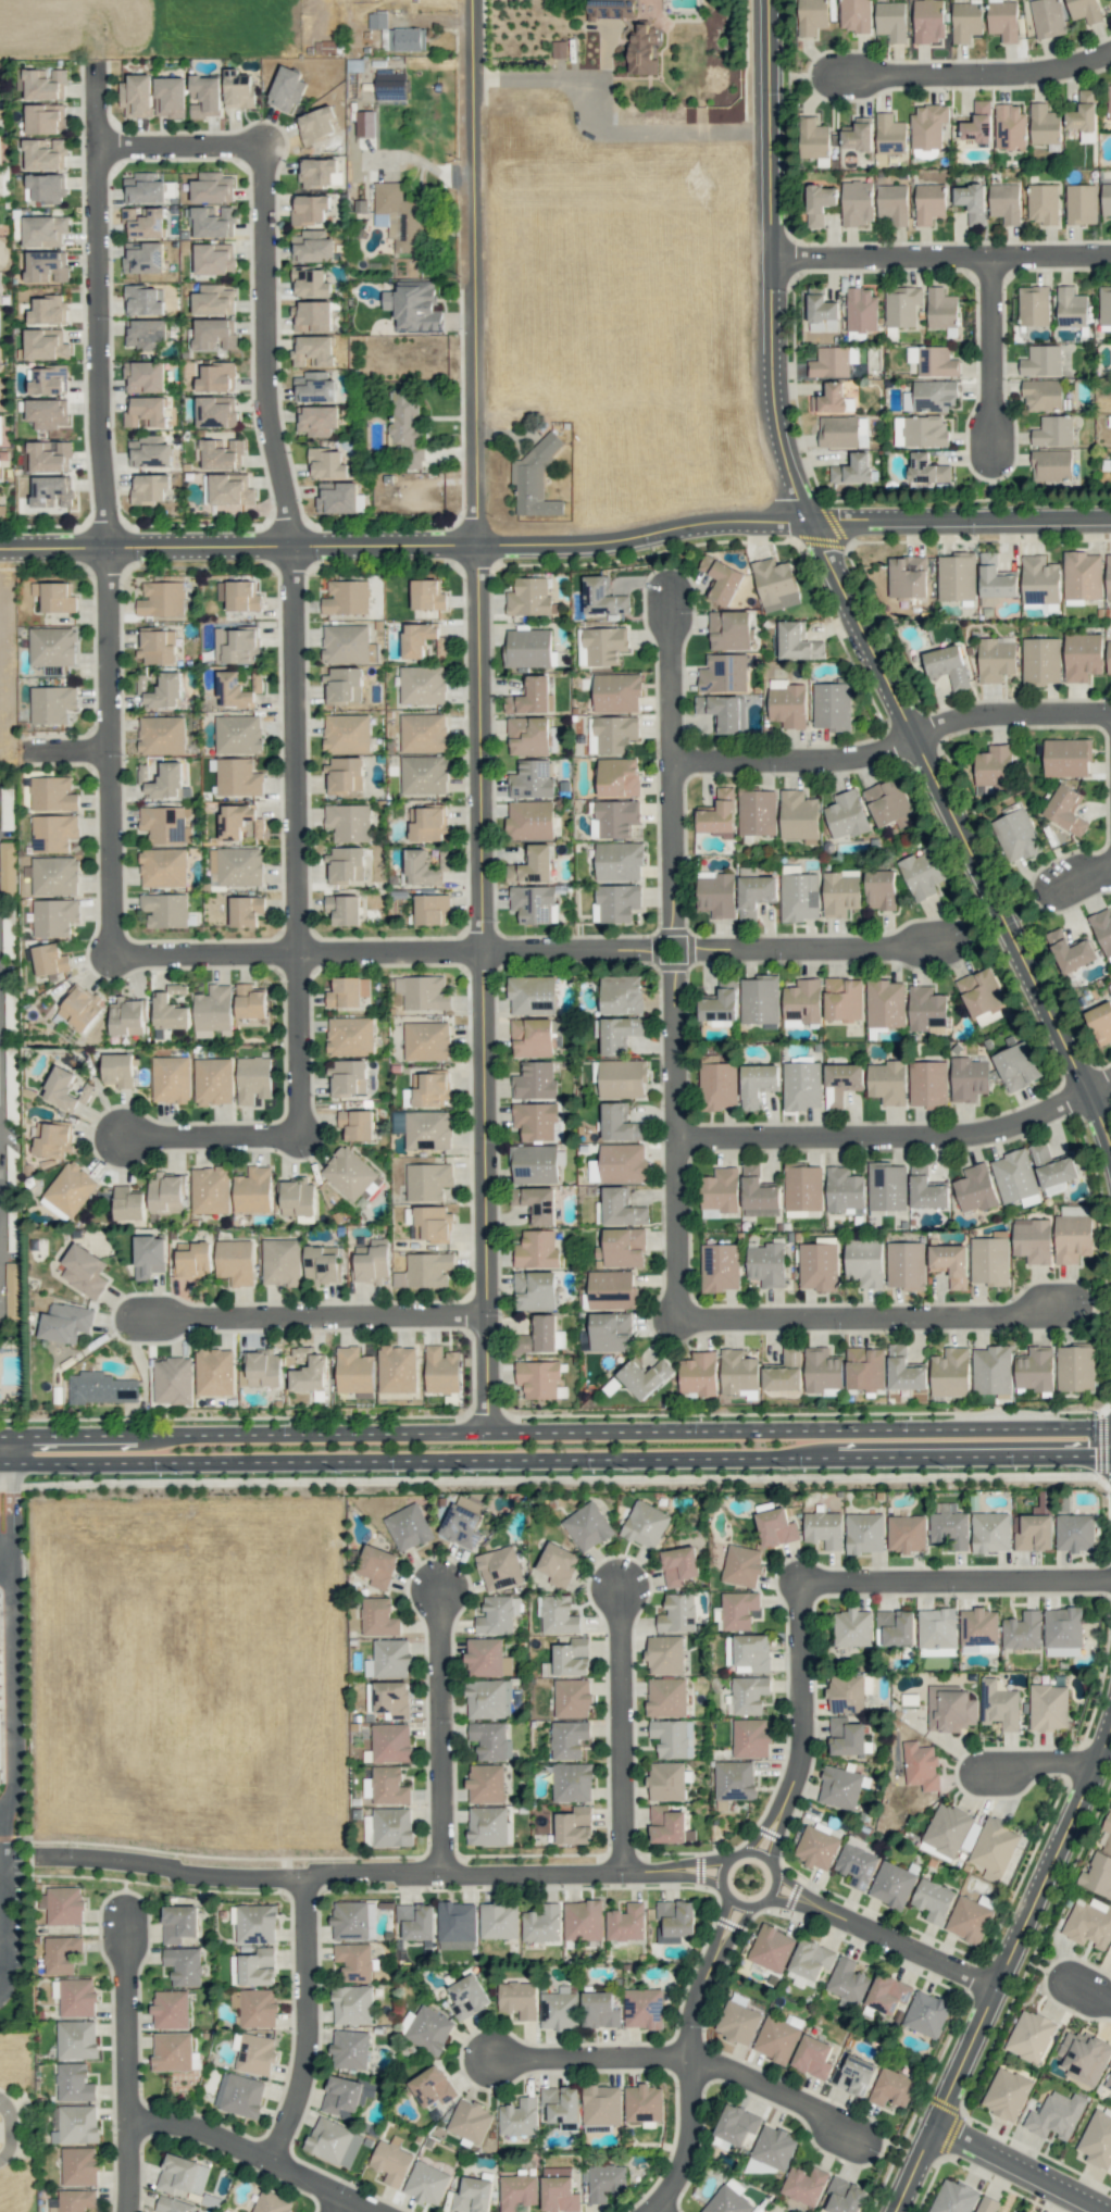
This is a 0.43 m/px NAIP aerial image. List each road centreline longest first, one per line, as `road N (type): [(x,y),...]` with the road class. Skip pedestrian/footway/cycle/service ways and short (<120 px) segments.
road 1 (residential): [(489,1433),(471,0)]
road 2 (residential): [(1110,1133),(813,518),(789,453),(779,380),(770,0)]
road 3 (residential): [(1110,517),(725,521),(586,543),(0,548)]
road 4 (tertiary): [(1110,1428),(0,1436)]
road 5 (tertiary): [(2,1463),(1110,1456)]
road 6 (residential): [(995,1986),(741,1874),(217,1875),(32,1857)]
road 7 (residential): [(646,2211),(677,2170),(685,2144),(699,2009),(741,1874),(776,1823),(795,1776),(804,1727),(800,1583)]
road 8 (residential): [(294,546),(300,1136)]
road 9 (residential): [(675,761),(679,1320)]
road 10 (residential): [(895,2211),(1110,1724)]
road 11 (residential): [(93,80),(96,410),(109,547)]
road 12 (residential): [(484,951),(927,948)]
road 13 (residential): [(1110,712),(974,716),(848,759),(675,761)]
road 14 (residential): [(1110,1082),(985,1133),(678,1138)]
road 15 (residential): [(113,955),(109,547)]
road 16 (residential): [(258,143),(261,383),(294,546)]
road 17 (residential): [(484,951),(113,955)]
road 18 (residential): [(679,1320),(1049,1319)]
road 19 (residential): [(488,1315),(138,1320)]
road 20 (residential): [(1110,255),(777,258)]
road 21 (residential): [(1110,1576),(800,1583)]
road 22 (residential): [(126,2211),(124,1913)]
road 23 (residential): [(302,1875),(302,2075),(267,2162)]
road 24 (residential): [(442,1873),(439,1580)]
road 25 (residential): [(622,1873),(620,1580)]
road 26 (residential): [(1110,53),(1013,73),(840,74)]
road 27 (residential): [(127,2122),(171,2123),(375,2211)]
road 28 (residential): [(689,2057),(486,2058)]
road 29 (residential): [(998,257),(999,455)]
road 30 (residential): [(689,2057),(869,2134)]
road 31 (residential): [(938,2125),(1109,2211)]
road 32 (residential): [(300,1136),(124,1138)]
road 33 (residential): [(675,761),(674,591)]
road 34 (tertiary): [(146,1435),(139,1446),(2,1447),(2,1463)]
road 35 (residential): [(96,145),(258,143)]

